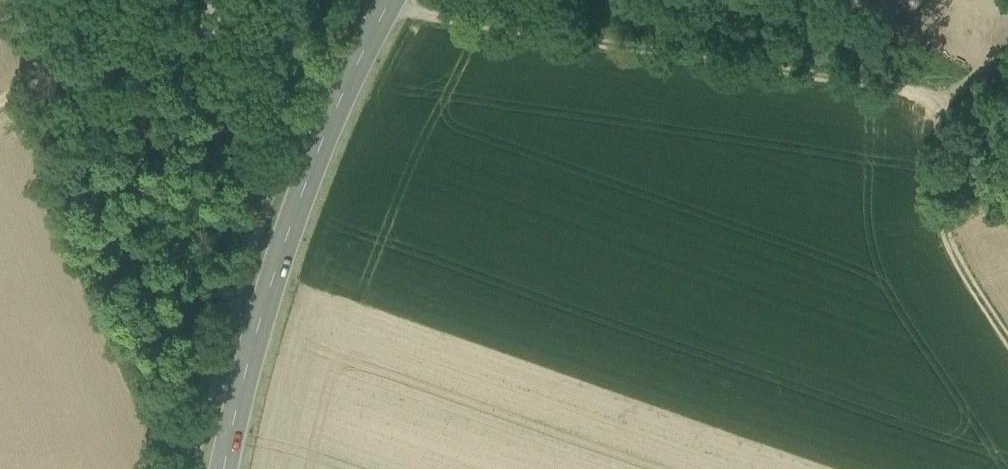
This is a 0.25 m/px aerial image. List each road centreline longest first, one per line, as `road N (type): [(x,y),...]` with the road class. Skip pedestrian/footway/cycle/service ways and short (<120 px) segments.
road 1 (track): [(393,0),(418,13),(906,90),(951,116)]
road 2 (primary): [(223,468),(297,204),(389,0)]
road 3 (track): [(951,116),(939,196),(945,231),(1007,340)]
road 4 (track): [(0,100),(219,19)]
road 5 (track): [(219,19),(282,108),(324,133)]

